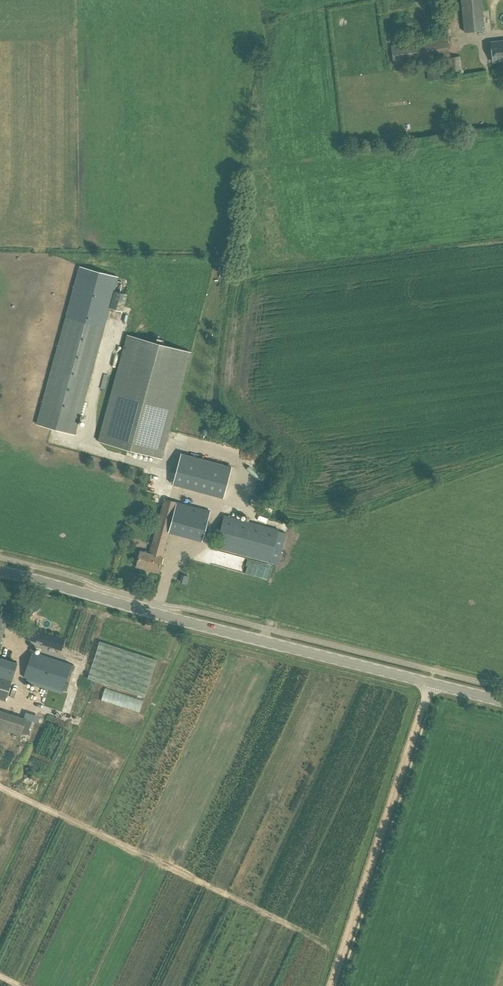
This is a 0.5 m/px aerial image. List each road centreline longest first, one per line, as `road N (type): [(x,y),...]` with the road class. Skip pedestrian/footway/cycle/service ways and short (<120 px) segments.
road 1 (secondary): [(502,701),(0,571)]
road 2 (track): [(429,682),(331,985)]

